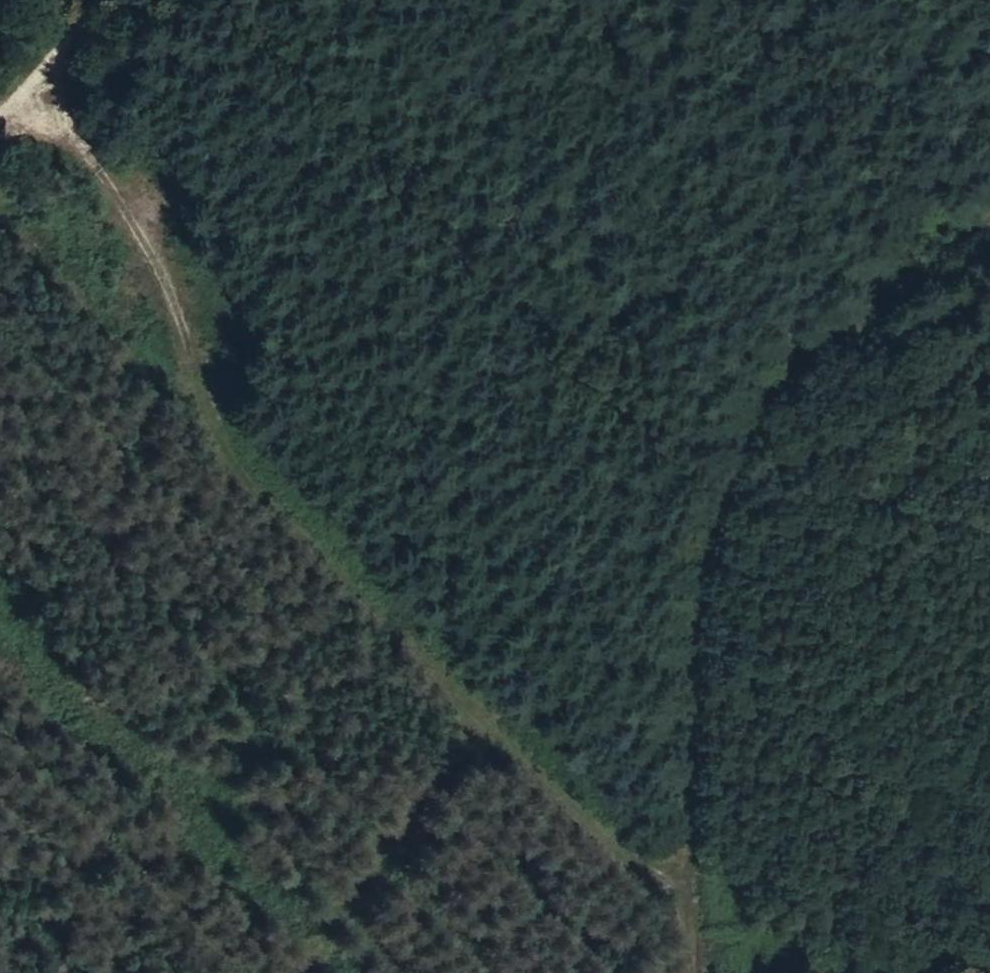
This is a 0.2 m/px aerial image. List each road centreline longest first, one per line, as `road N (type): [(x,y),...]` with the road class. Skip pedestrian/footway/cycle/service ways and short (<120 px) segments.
road 1 (track): [(671,900),(324,561),(212,424),(154,249),(95,164),(23,85)]
road 2 (track): [(679,972),(671,900),(692,588),(720,482),(791,361),(868,299),(966,242),(989,215)]
road 3 (track): [(295,972),(475,710)]
road 4 (track): [(832,326),(925,364),(989,366)]
road 5 (track): [(0,107),(110,0)]

